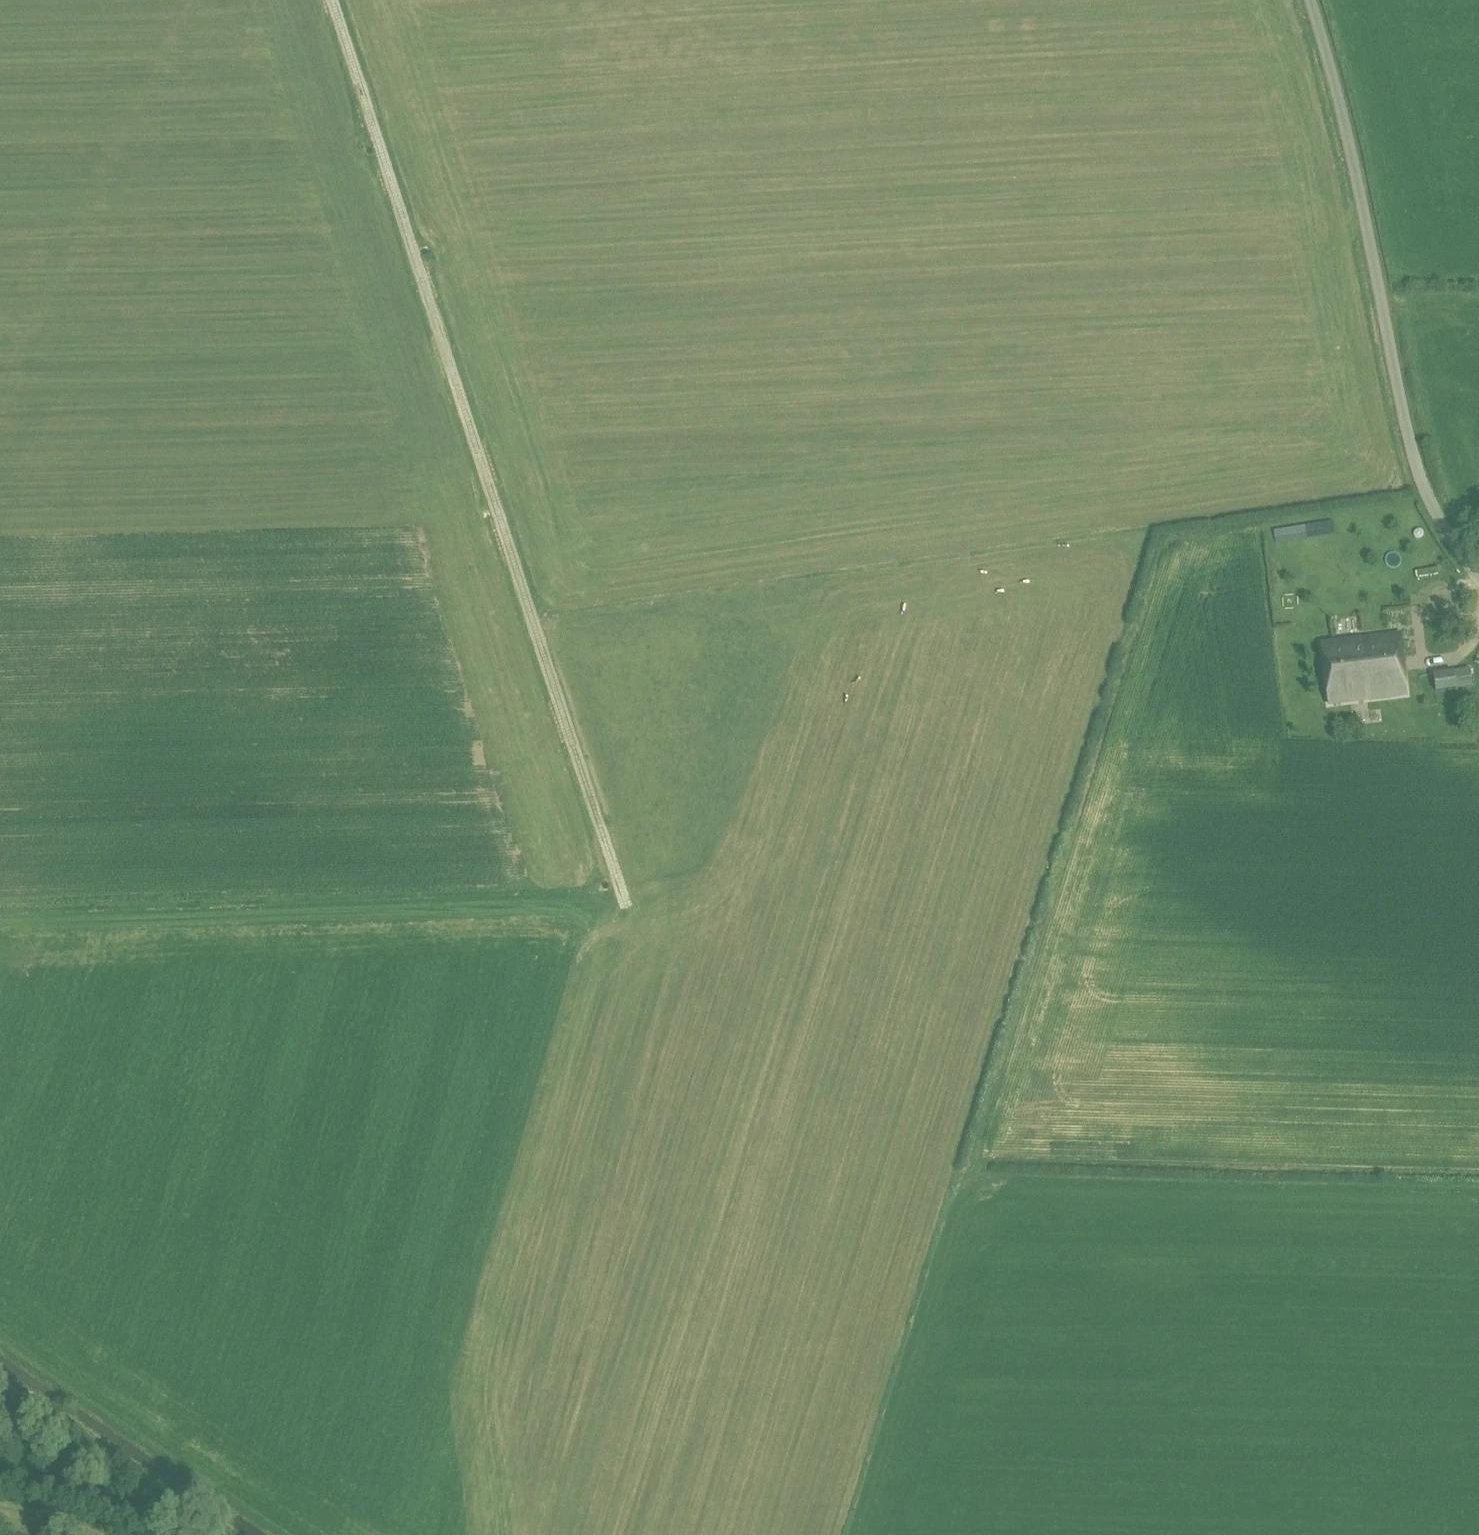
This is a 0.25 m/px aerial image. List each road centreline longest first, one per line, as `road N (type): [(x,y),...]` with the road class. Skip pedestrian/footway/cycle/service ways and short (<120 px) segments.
road 1 (unclassified): [(1478,570),(1430,503),(1412,450),(1309,0)]

